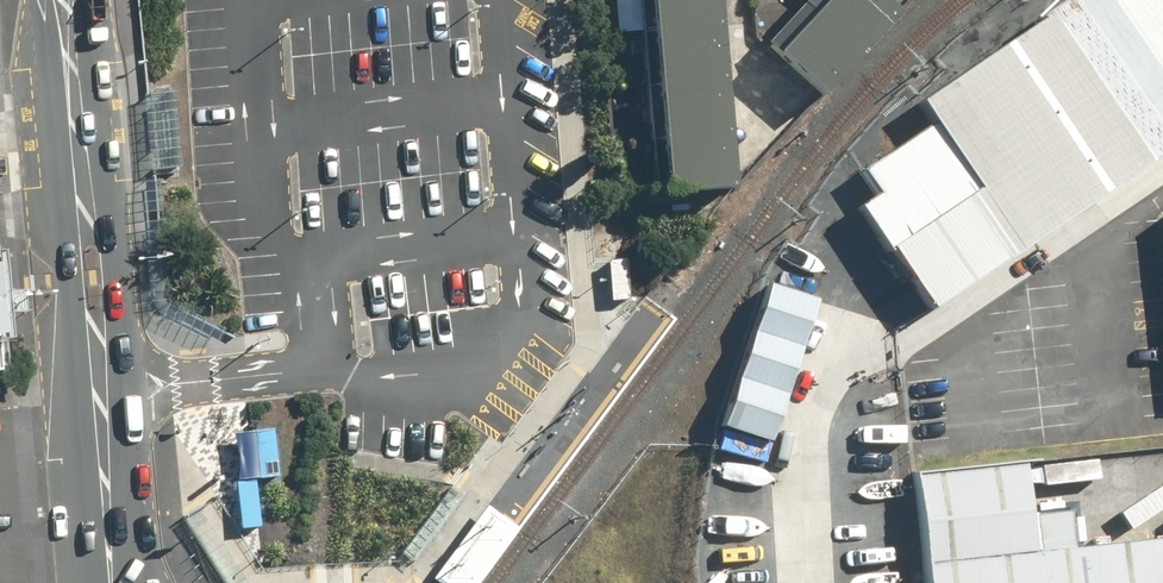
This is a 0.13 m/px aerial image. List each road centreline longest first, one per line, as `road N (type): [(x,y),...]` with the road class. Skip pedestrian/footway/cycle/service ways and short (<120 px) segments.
road 1 (tertiary): [(115,582),(70,72)]

